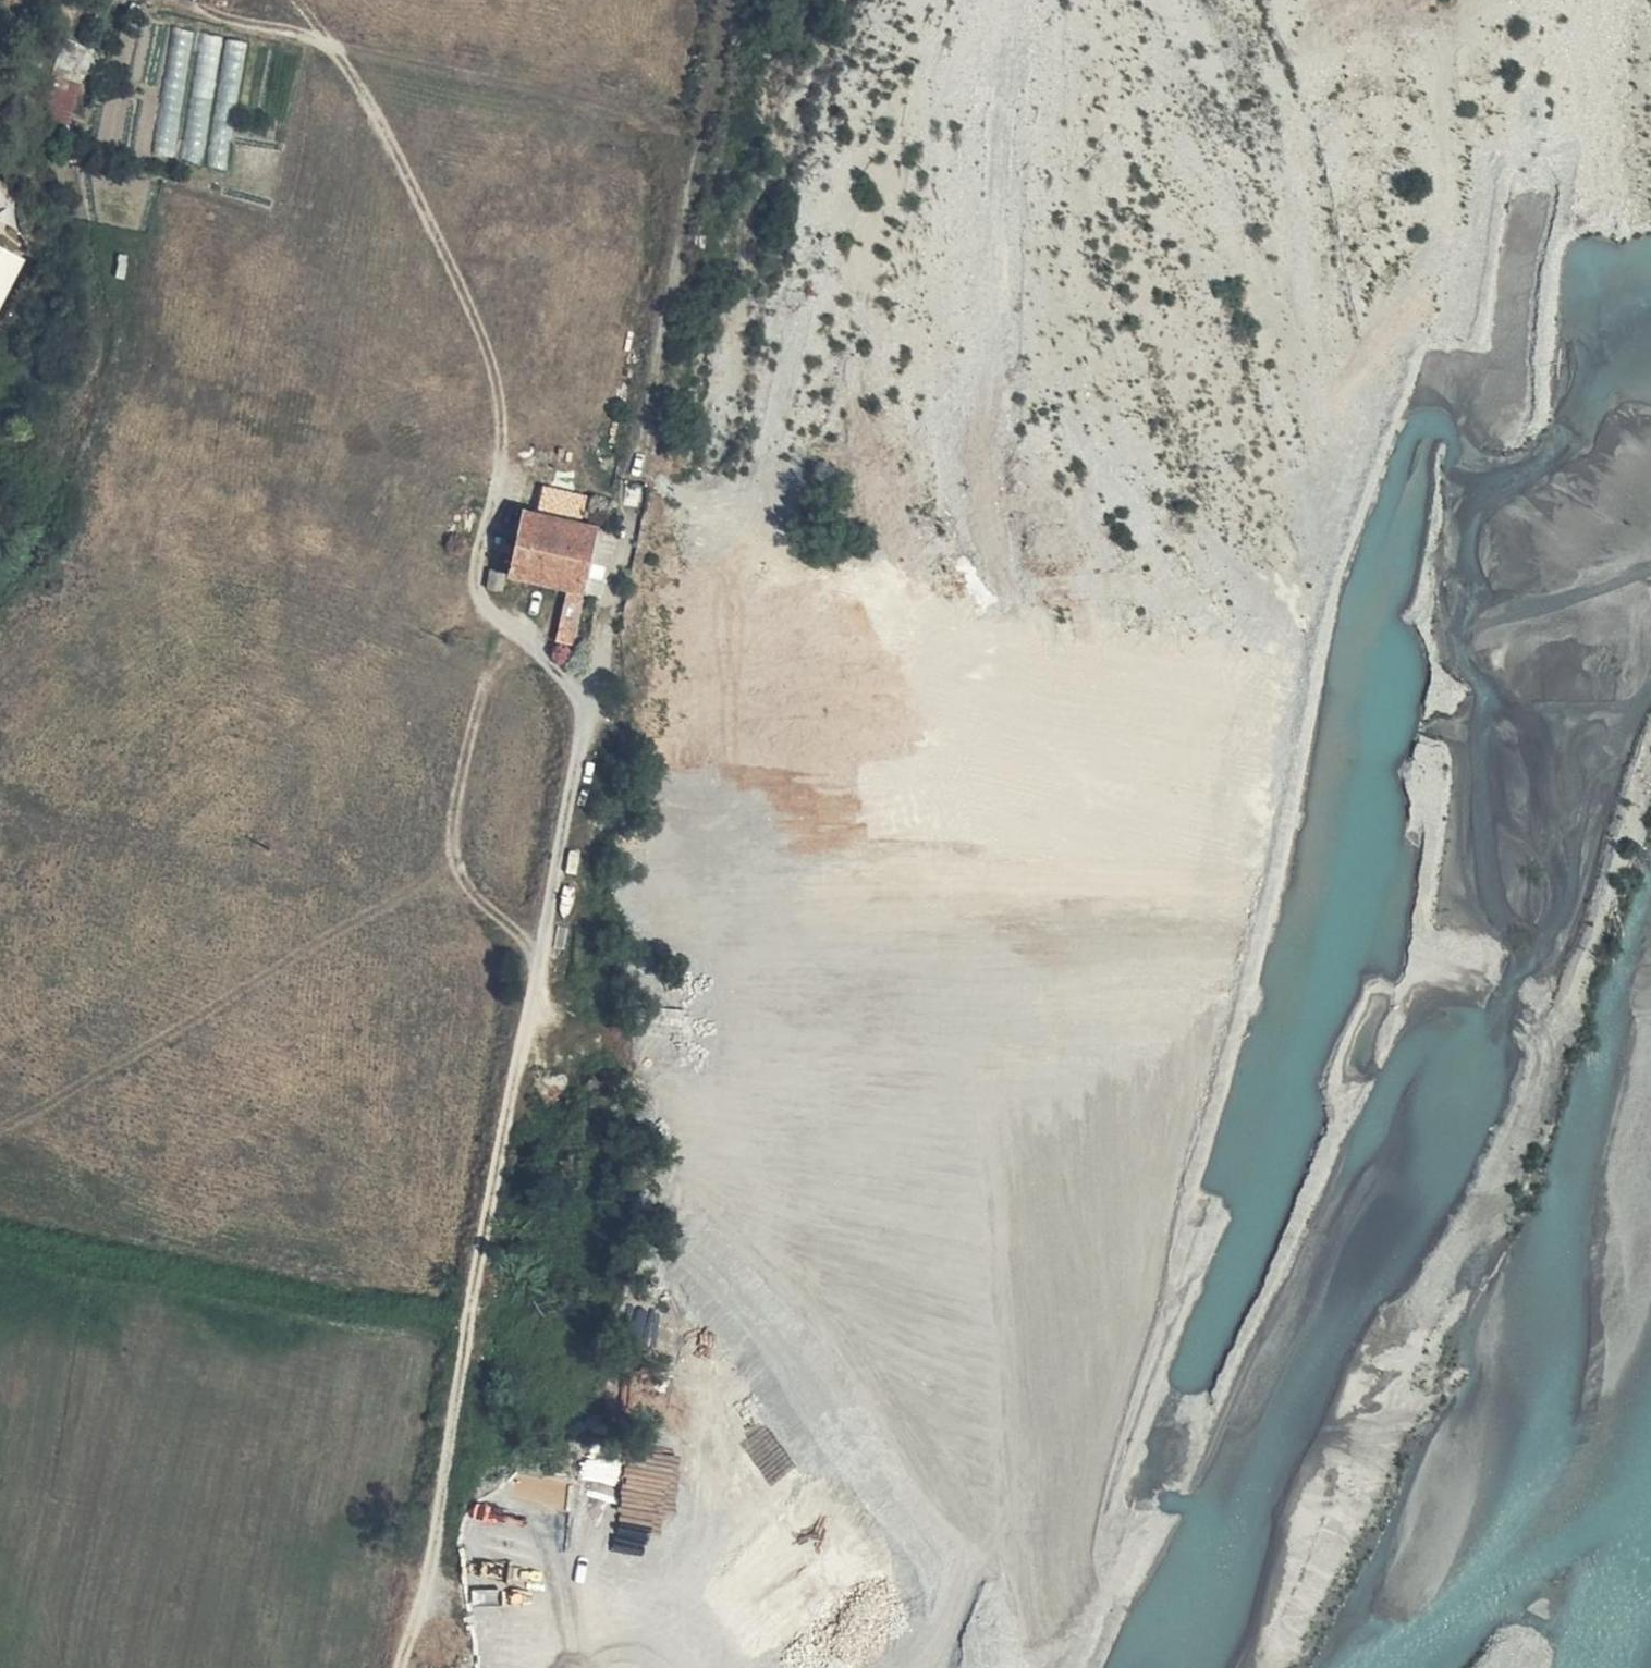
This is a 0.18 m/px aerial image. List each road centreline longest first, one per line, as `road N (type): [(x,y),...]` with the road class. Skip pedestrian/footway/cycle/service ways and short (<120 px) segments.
road 1 (track): [(406,1667),(637,530),(733,0)]

